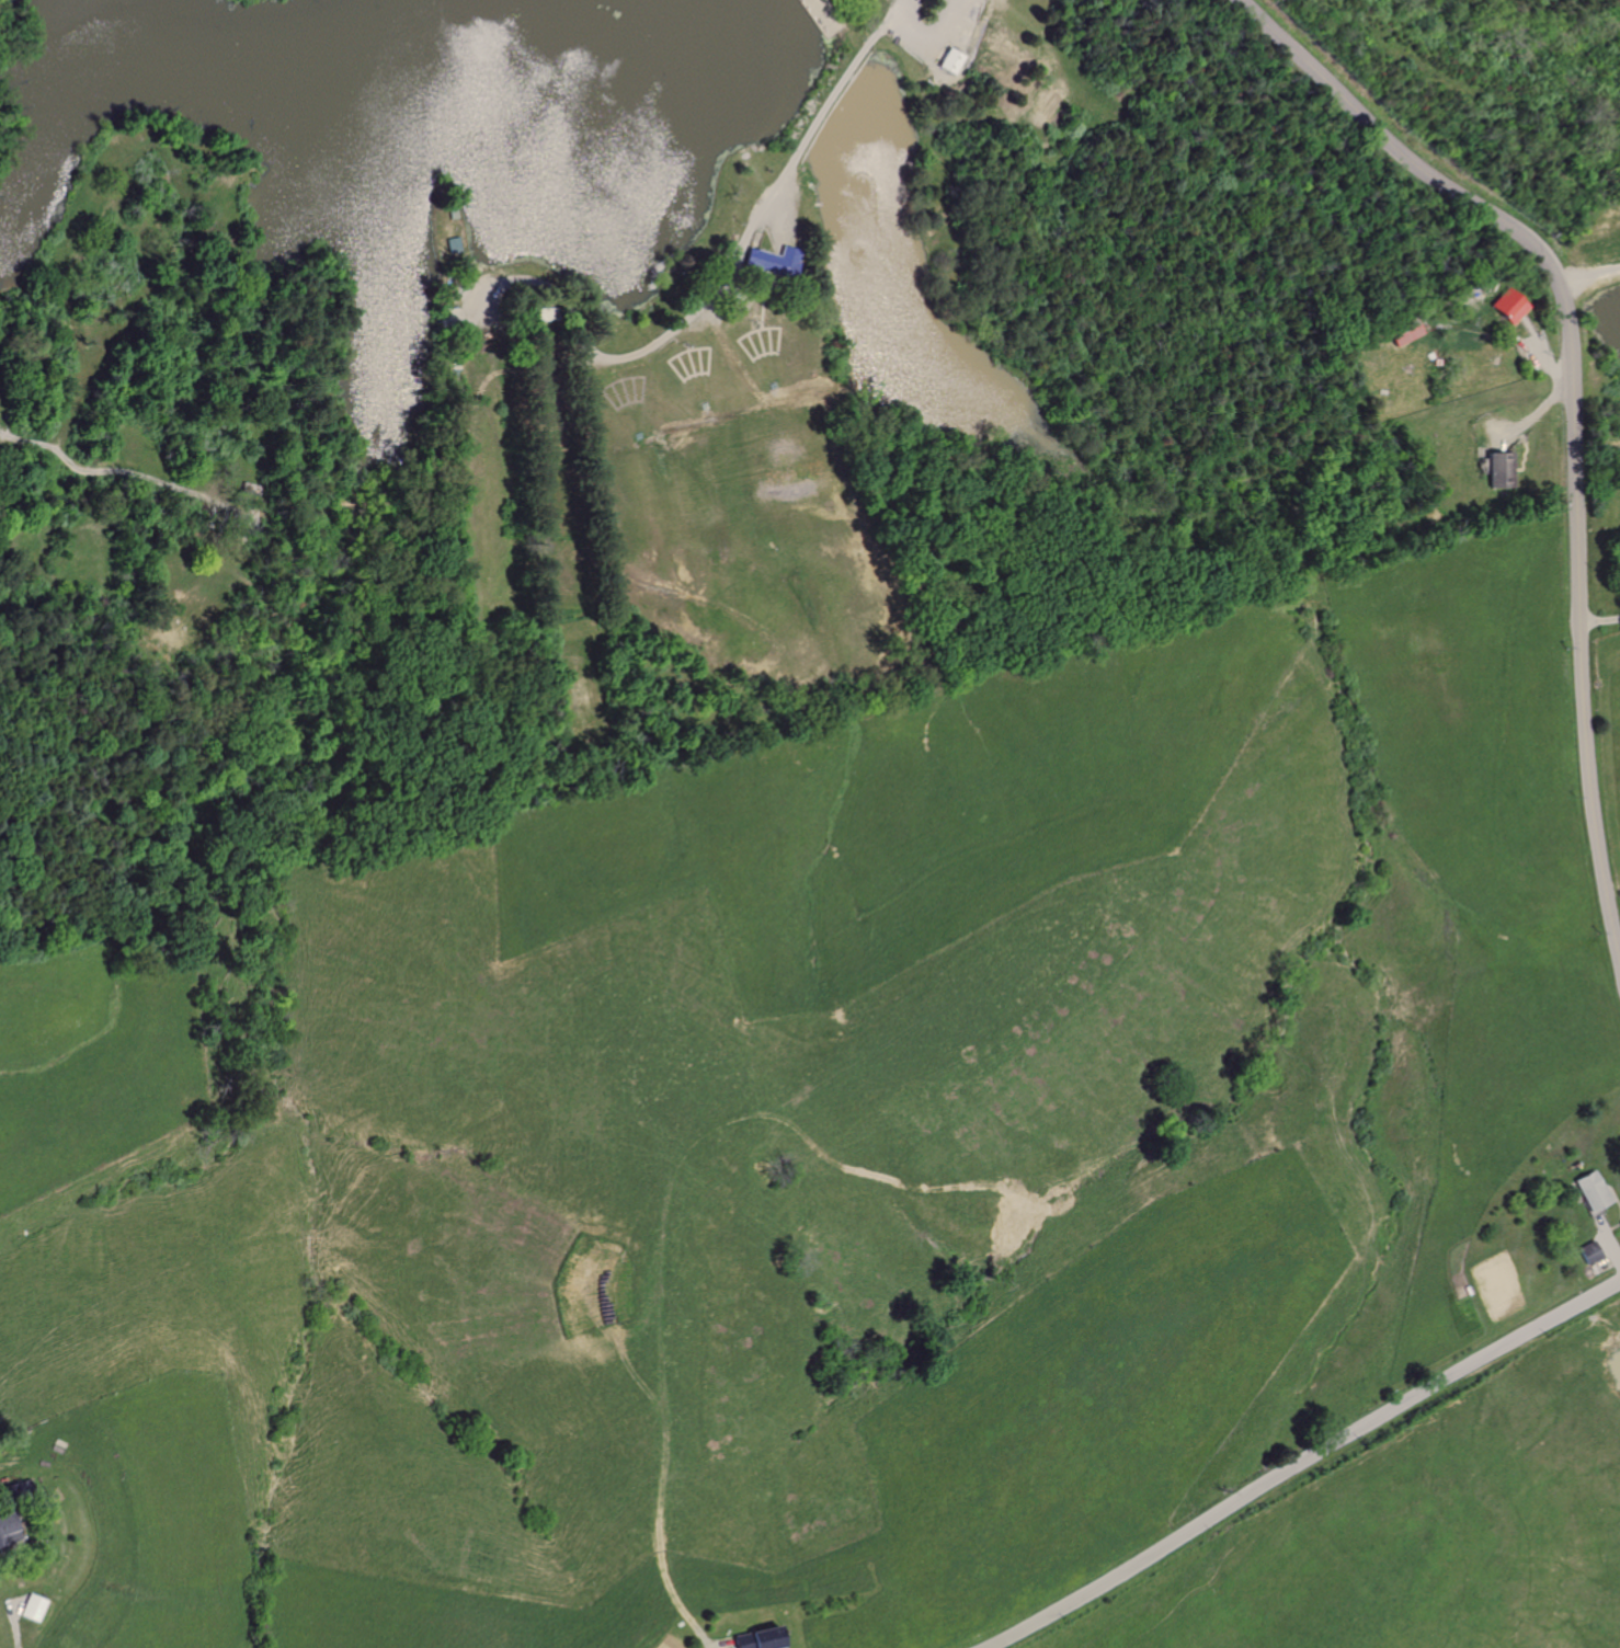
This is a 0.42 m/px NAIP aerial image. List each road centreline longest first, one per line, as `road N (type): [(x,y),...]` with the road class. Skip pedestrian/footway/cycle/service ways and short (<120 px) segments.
road 1 (secondary): [(1230,0),(1353,119),(1518,239),(1550,275),(1565,348),(1585,769),(1619,988)]
road 2 (residential): [(1619,1282),(1301,1458),(1104,1586),(983,1647)]

